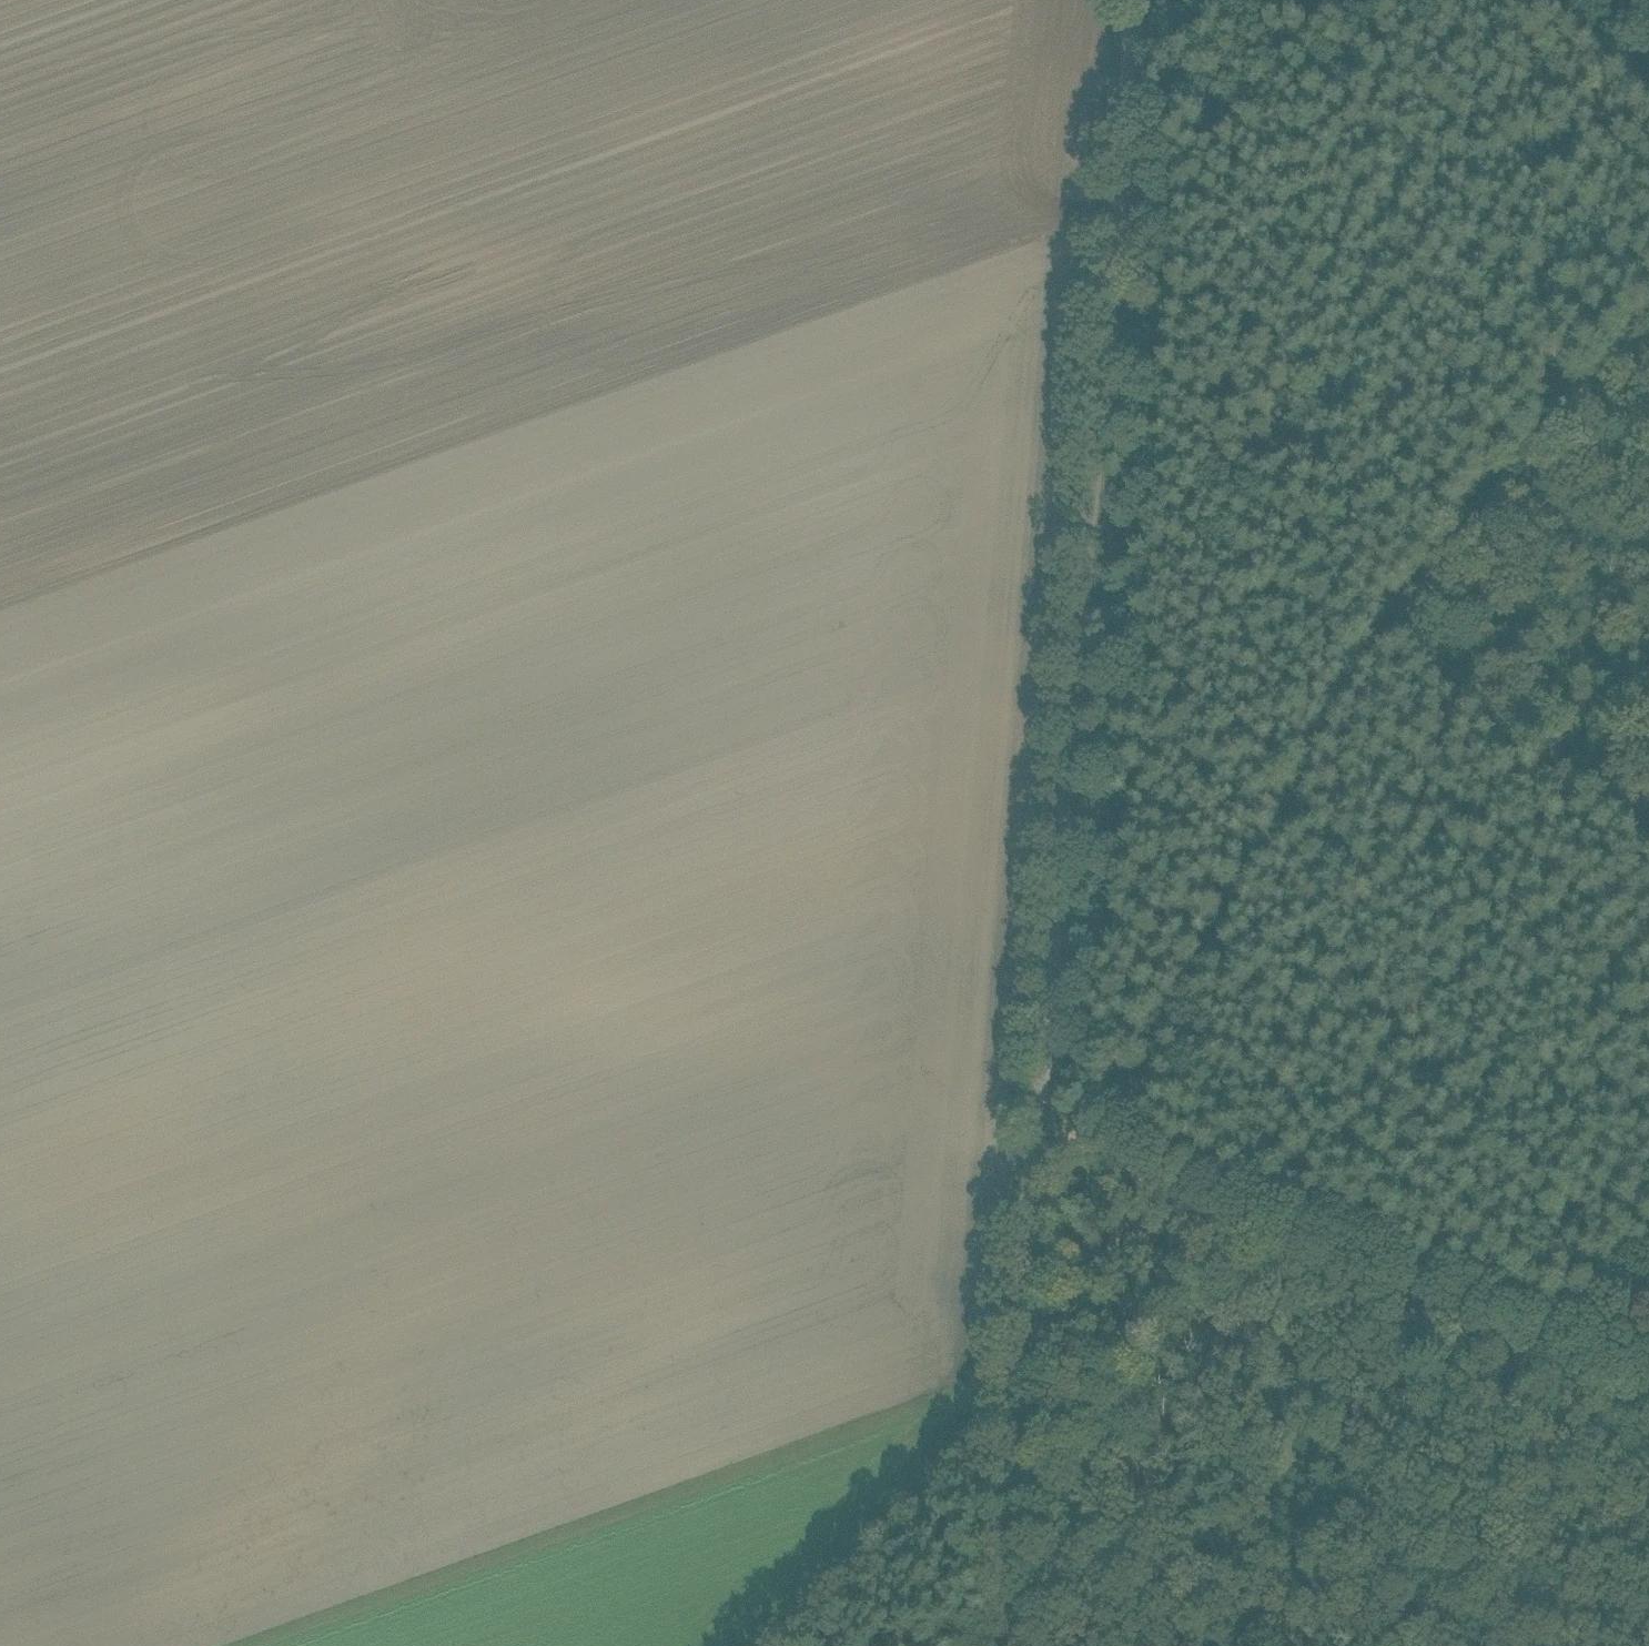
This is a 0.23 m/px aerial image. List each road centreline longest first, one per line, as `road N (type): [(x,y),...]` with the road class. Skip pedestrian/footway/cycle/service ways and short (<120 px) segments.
road 1 (unclassified): [(990,1645),(1136,0)]

